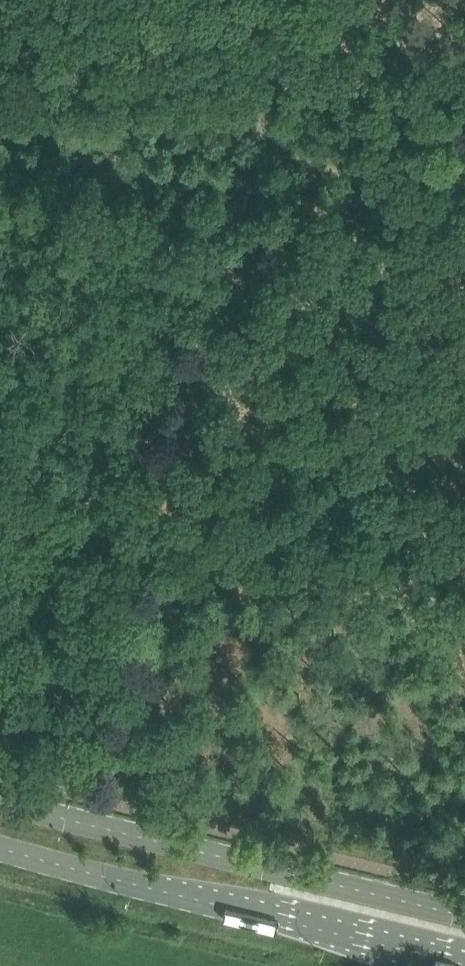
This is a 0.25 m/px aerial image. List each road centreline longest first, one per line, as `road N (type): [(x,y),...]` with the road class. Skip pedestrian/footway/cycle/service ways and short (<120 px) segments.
road 1 (secondary): [(0,846),(464,962)]
road 2 (secondary): [(464,913),(0,799)]

